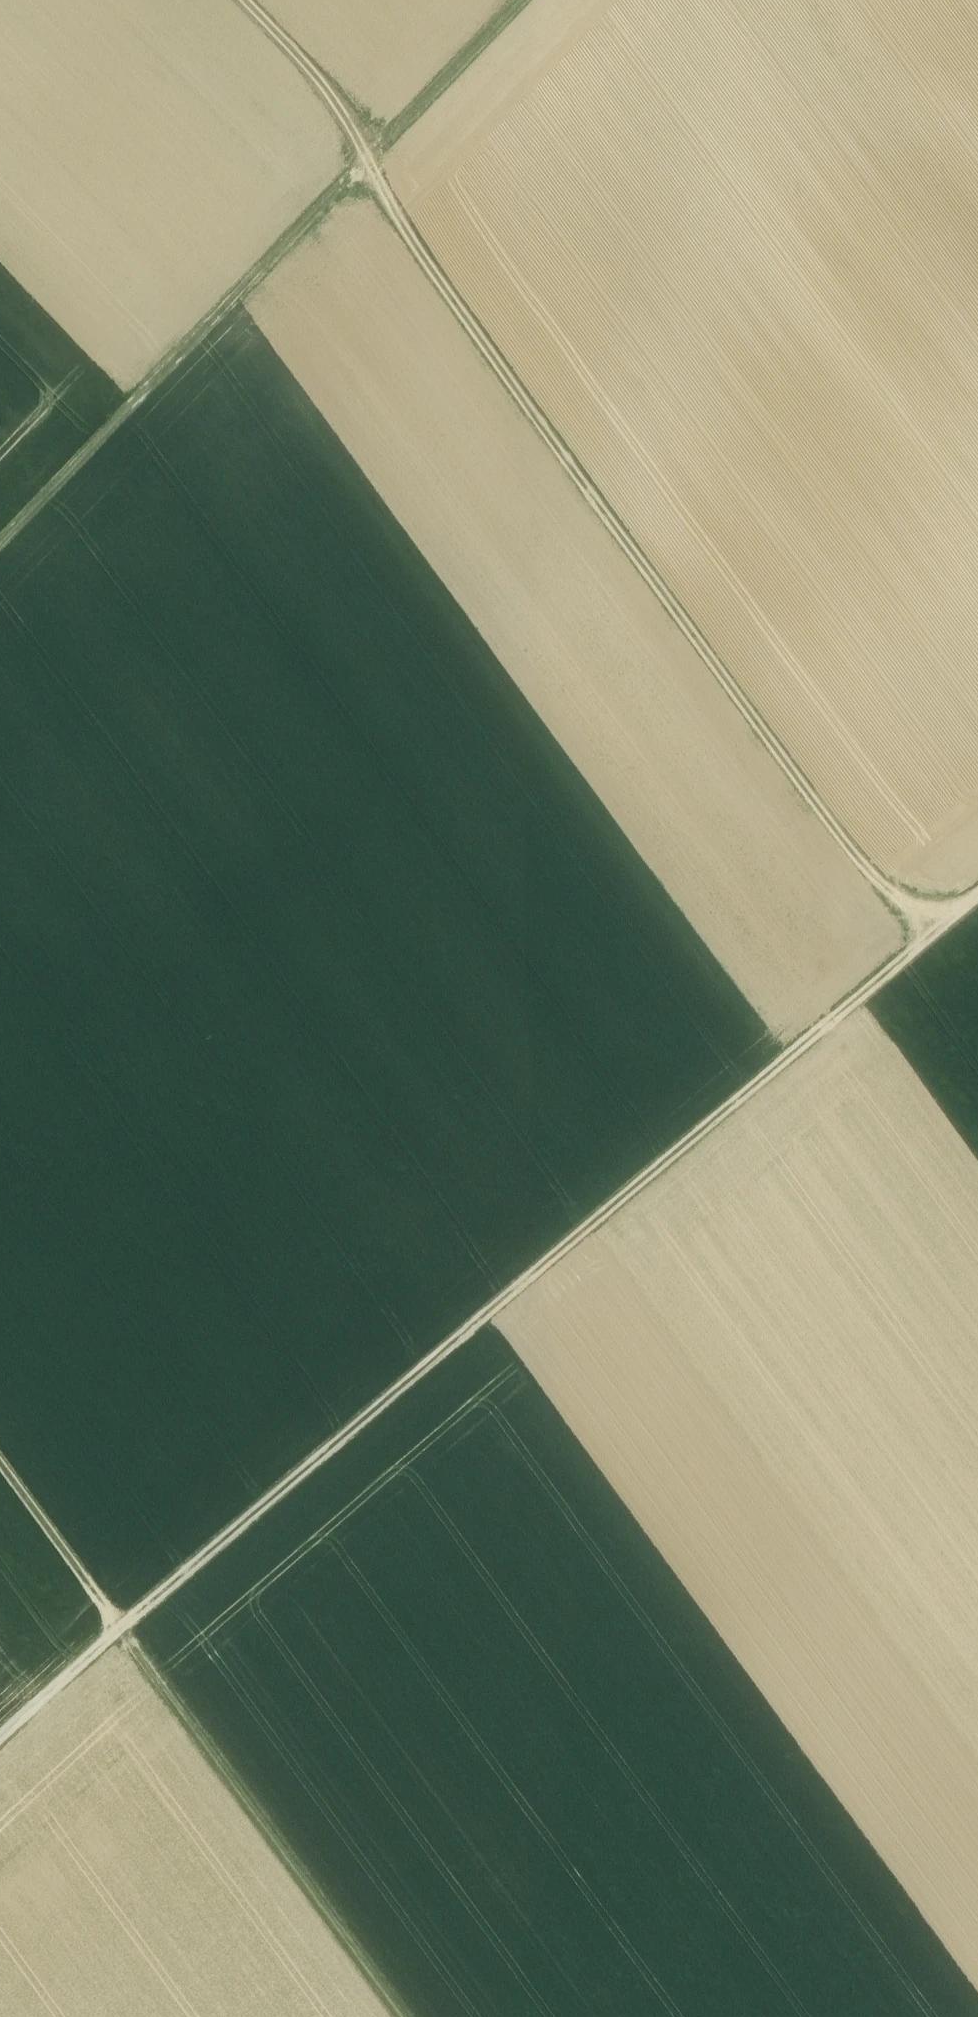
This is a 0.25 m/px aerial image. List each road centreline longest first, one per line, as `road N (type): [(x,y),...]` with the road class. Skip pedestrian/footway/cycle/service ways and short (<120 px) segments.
road 1 (track): [(0,1737),(966,909)]
road 2 (track): [(0,543),(516,0)]
road 3 (track): [(0,1463),(402,2016)]

